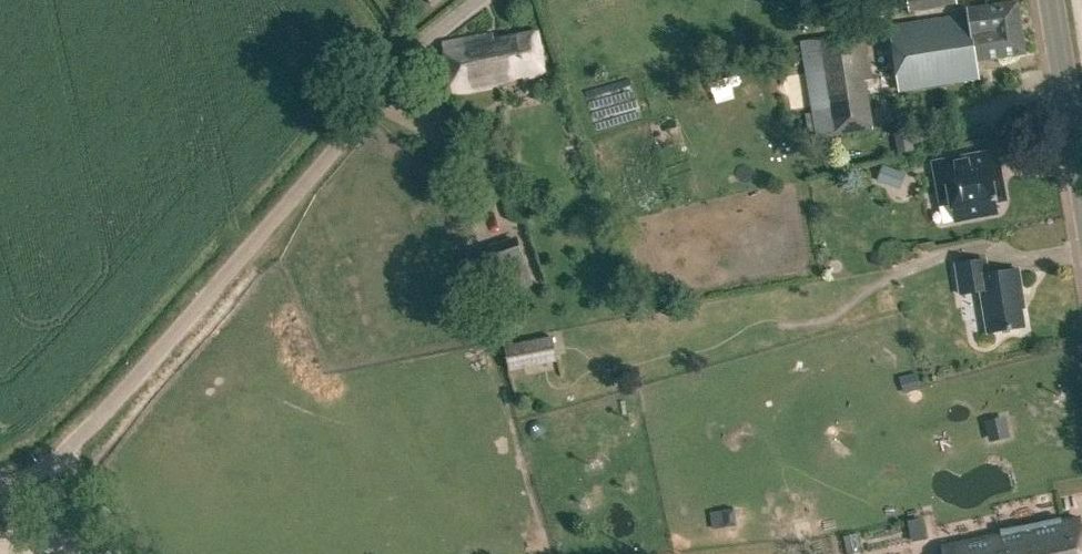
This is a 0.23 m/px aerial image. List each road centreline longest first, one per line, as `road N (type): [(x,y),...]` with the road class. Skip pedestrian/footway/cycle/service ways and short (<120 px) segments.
road 1 (residential): [(78,553),(44,469),(70,450),(406,63),(477,0)]
road 2 (tertiary): [(1081,183),(1052,0)]

